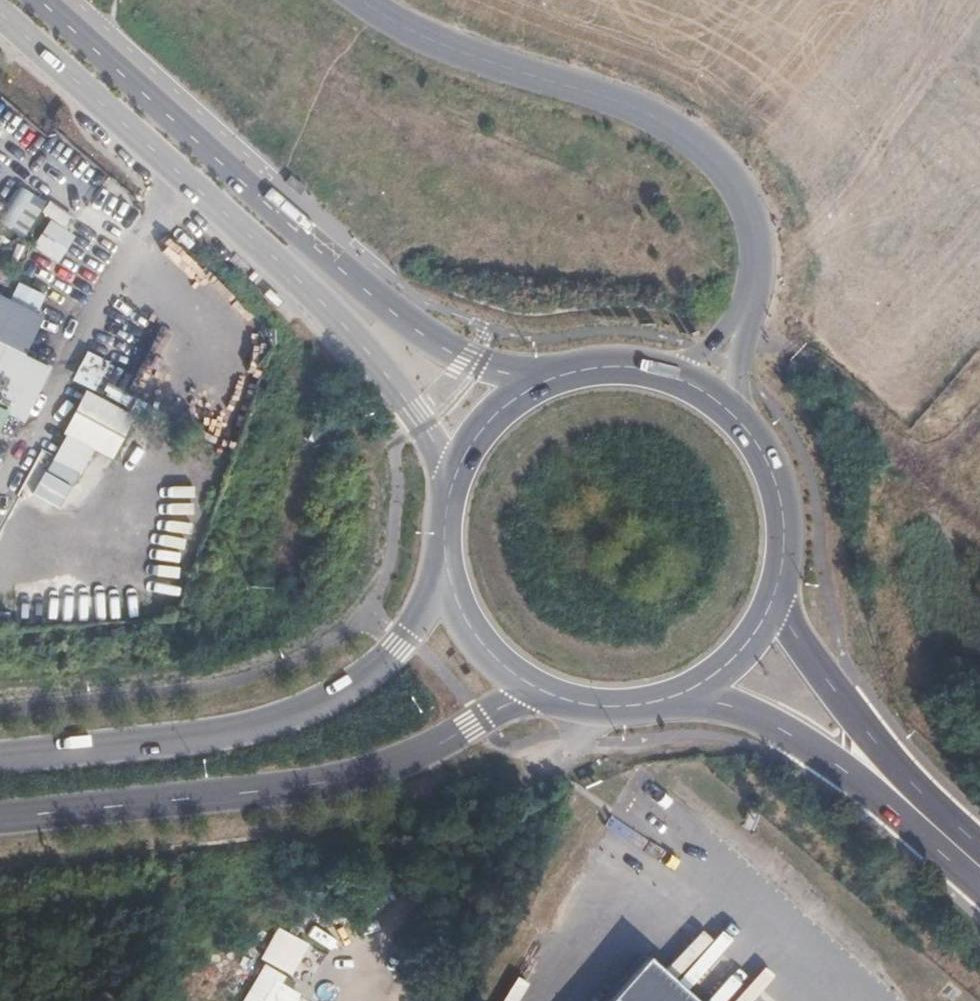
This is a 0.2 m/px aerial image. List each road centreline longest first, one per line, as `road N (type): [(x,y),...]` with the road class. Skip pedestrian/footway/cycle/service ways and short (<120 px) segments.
road 1 (secondary): [(0,13),(340,320),(432,436),(448,494)]
road 2 (secondary): [(554,377),(477,364),(422,334),(40,0)]
road 3 (secondary): [(0,819),(362,773),(417,754),(512,700),(546,694)]
road 4 (unclassified): [(743,321),(756,281),(758,232),(748,202),(702,145),(666,120),(465,54),(364,0)]
road 5 (secondary): [(443,553),(405,634),(338,692),(298,711),(187,739),(0,758)]
road 6 (secondary): [(687,691),(789,731),(979,869)]
road 7 (secondary): [(979,864),(815,666),(776,592)]
road 8 (track): [(733,331),(796,352),(979,516)]
road 9 (secondary): [(443,553),(456,604),(483,648),(546,694)]
road 10 (secondary): [(776,592),(785,539),(780,498),(742,425)]
road 11 (secondary): [(554,377),(487,423),(448,494)]
road 12 (secondary): [(546,694),(612,708),(687,691)]
road 13 (secondary): [(687,691),(745,647),(776,592)]

